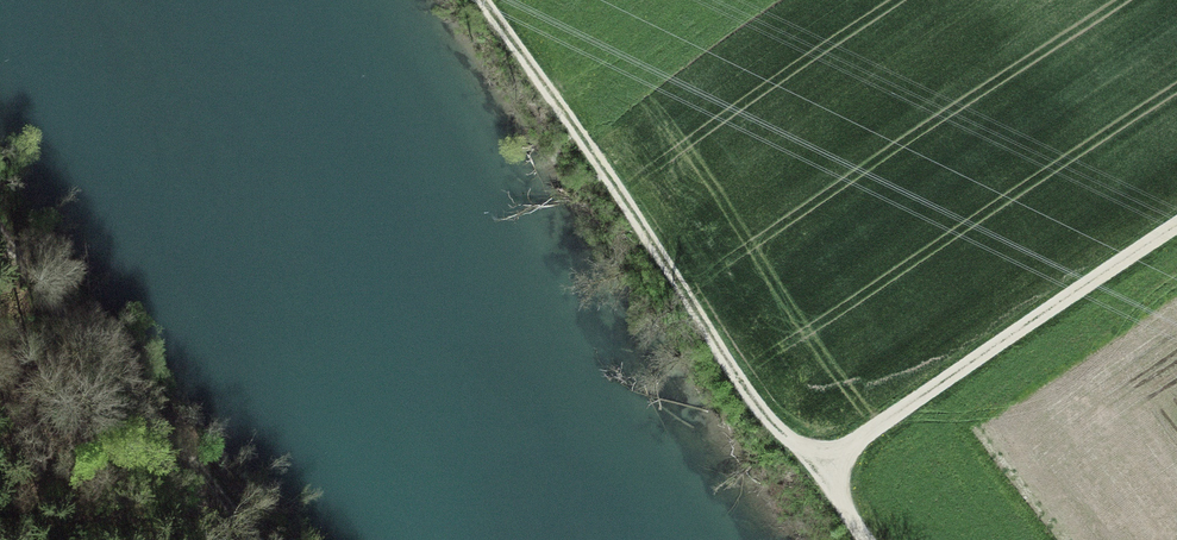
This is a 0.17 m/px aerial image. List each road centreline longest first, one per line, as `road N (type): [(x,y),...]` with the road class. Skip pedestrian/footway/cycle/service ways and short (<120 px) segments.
road 1 (track): [(478,0),(733,381),(825,465),(860,539)]
road 2 (track): [(825,465),(1176,229)]
road 3 (track): [(249,539),(0,233)]

